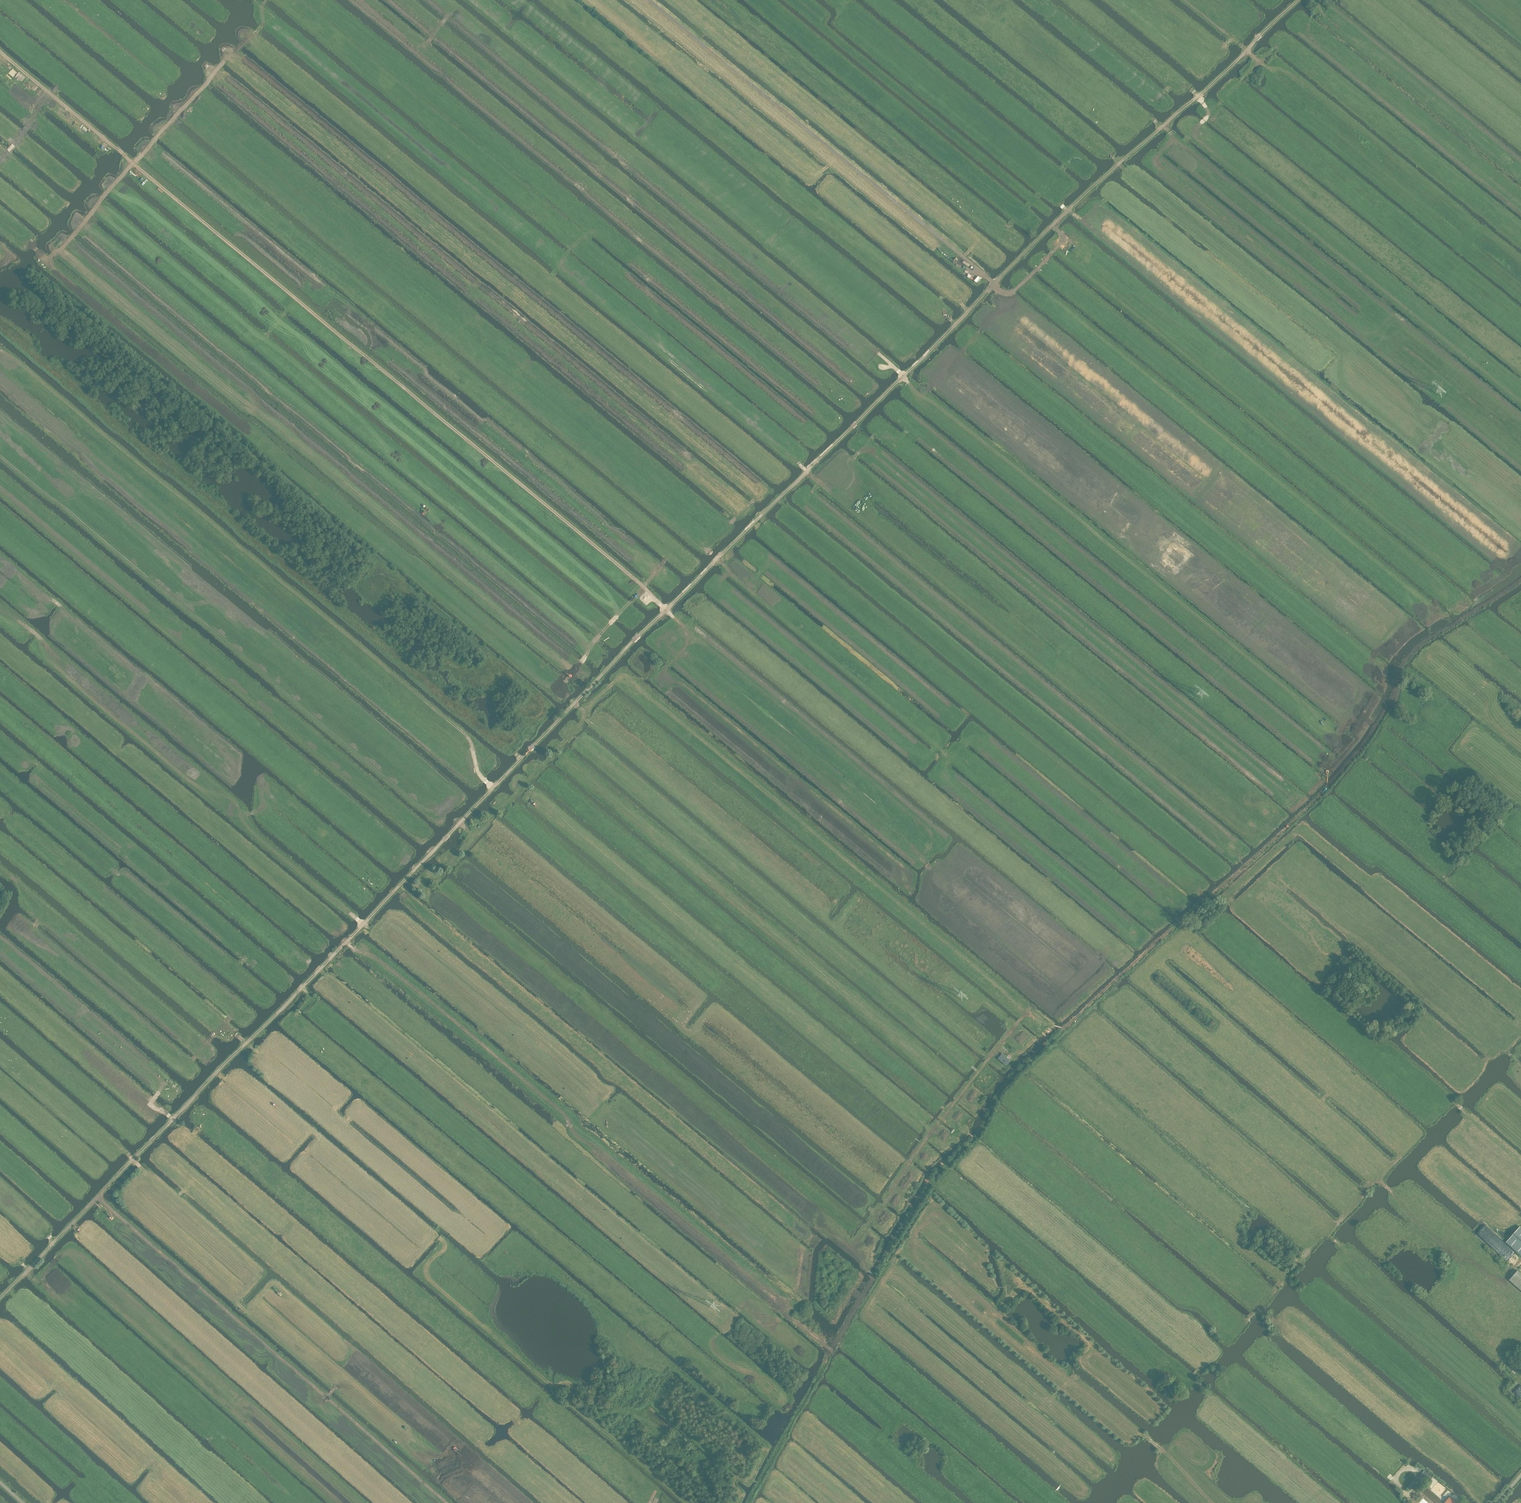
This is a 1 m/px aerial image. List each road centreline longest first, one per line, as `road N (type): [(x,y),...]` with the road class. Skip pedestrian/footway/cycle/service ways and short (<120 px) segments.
road 1 (unclassified): [(533,747),(1071,207),(1297,0)]
road 2 (unclassified): [(0,1298),(530,749)]
road 3 (track): [(677,620),(133,162),(160,134)]
road 4 (track): [(806,472),(564,273),(547,241),(254,0)]
road 5 (track): [(493,787),(481,777),(470,737),(0,353)]
road 6 (track): [(432,850),(0,491)]
road 7 (track): [(995,283),(649,0)]
road 8 (track): [(447,812),(474,836),(575,730)]
road 9 (track): [(1009,297),(922,395),(887,360)]
road 10 (track): [(0,51),(118,149)]
road 11 (track): [(995,283),(1009,297),(1036,271),(1066,237),(1053,224)]

